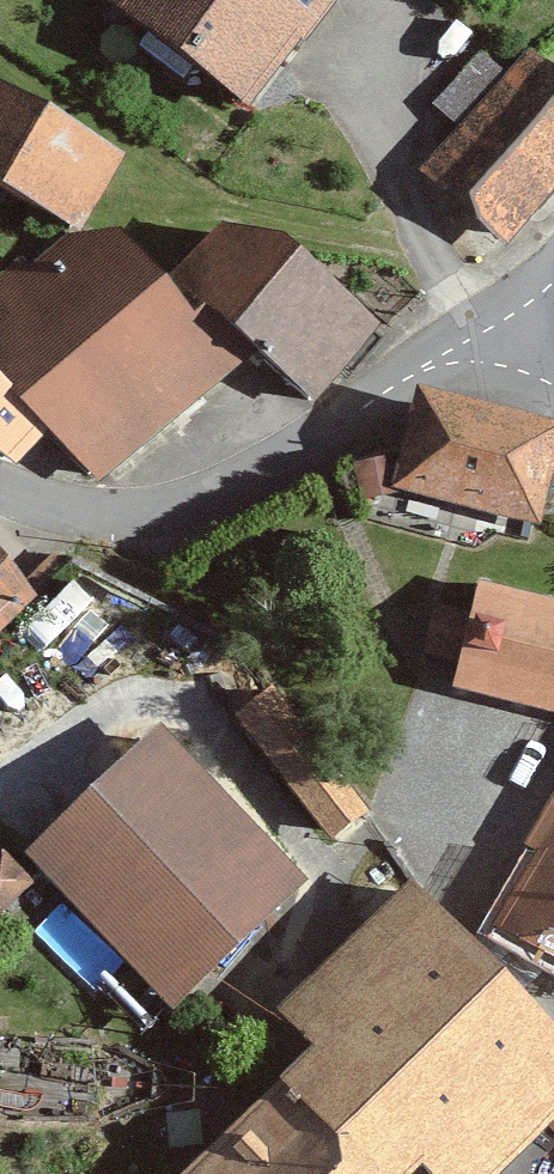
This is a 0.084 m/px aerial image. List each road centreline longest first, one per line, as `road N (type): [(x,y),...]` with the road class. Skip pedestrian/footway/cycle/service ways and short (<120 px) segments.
road 1 (residential): [(553,314),(445,347),(244,489),(147,518),(74,517),(0,494)]

